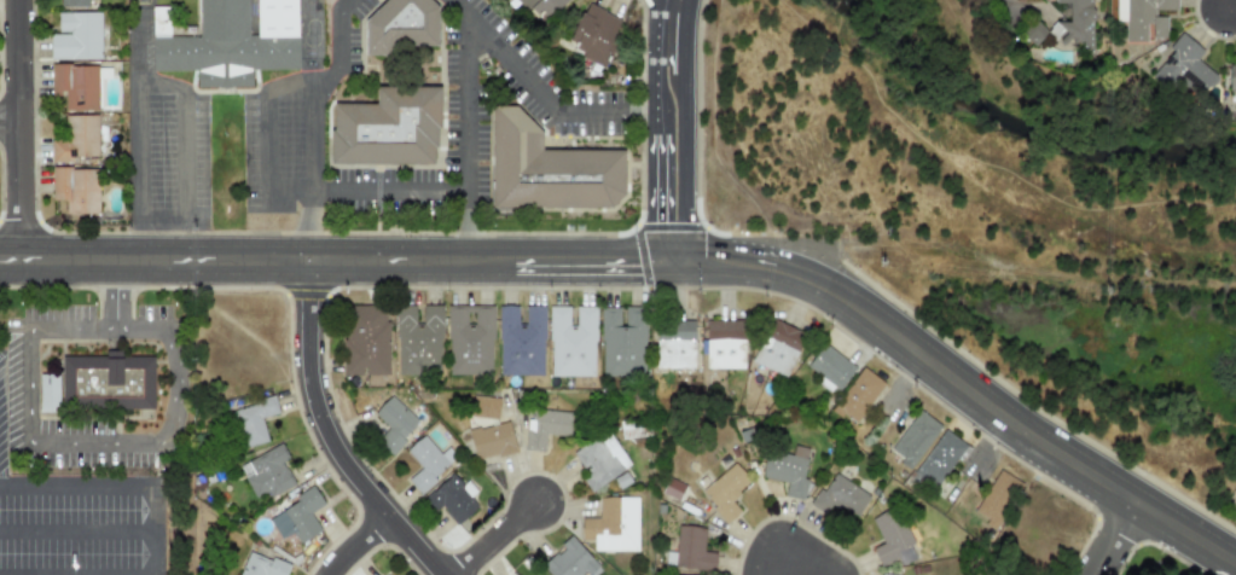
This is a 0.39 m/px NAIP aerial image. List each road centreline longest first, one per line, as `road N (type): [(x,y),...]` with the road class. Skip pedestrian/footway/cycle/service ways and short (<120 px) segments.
road 1 (residential): [(306,261),(307,372),(321,426),(348,470),(439,574)]
road 2 (secondary): [(880,325),(1005,422),(1135,503)]
road 3 (secondary): [(0,260),(306,261)]
road 4 (residential): [(19,0),(17,260)]
road 5 (secondary): [(672,261),(782,271),(880,325)]
road 6 (secondary): [(474,261),(672,261)]
road 7 (secondary): [(672,261),(683,227),(681,75)]
road 8 (secondary): [(306,261),(474,261)]
road 9 (secondary): [(658,134),(660,227),(672,261)]

